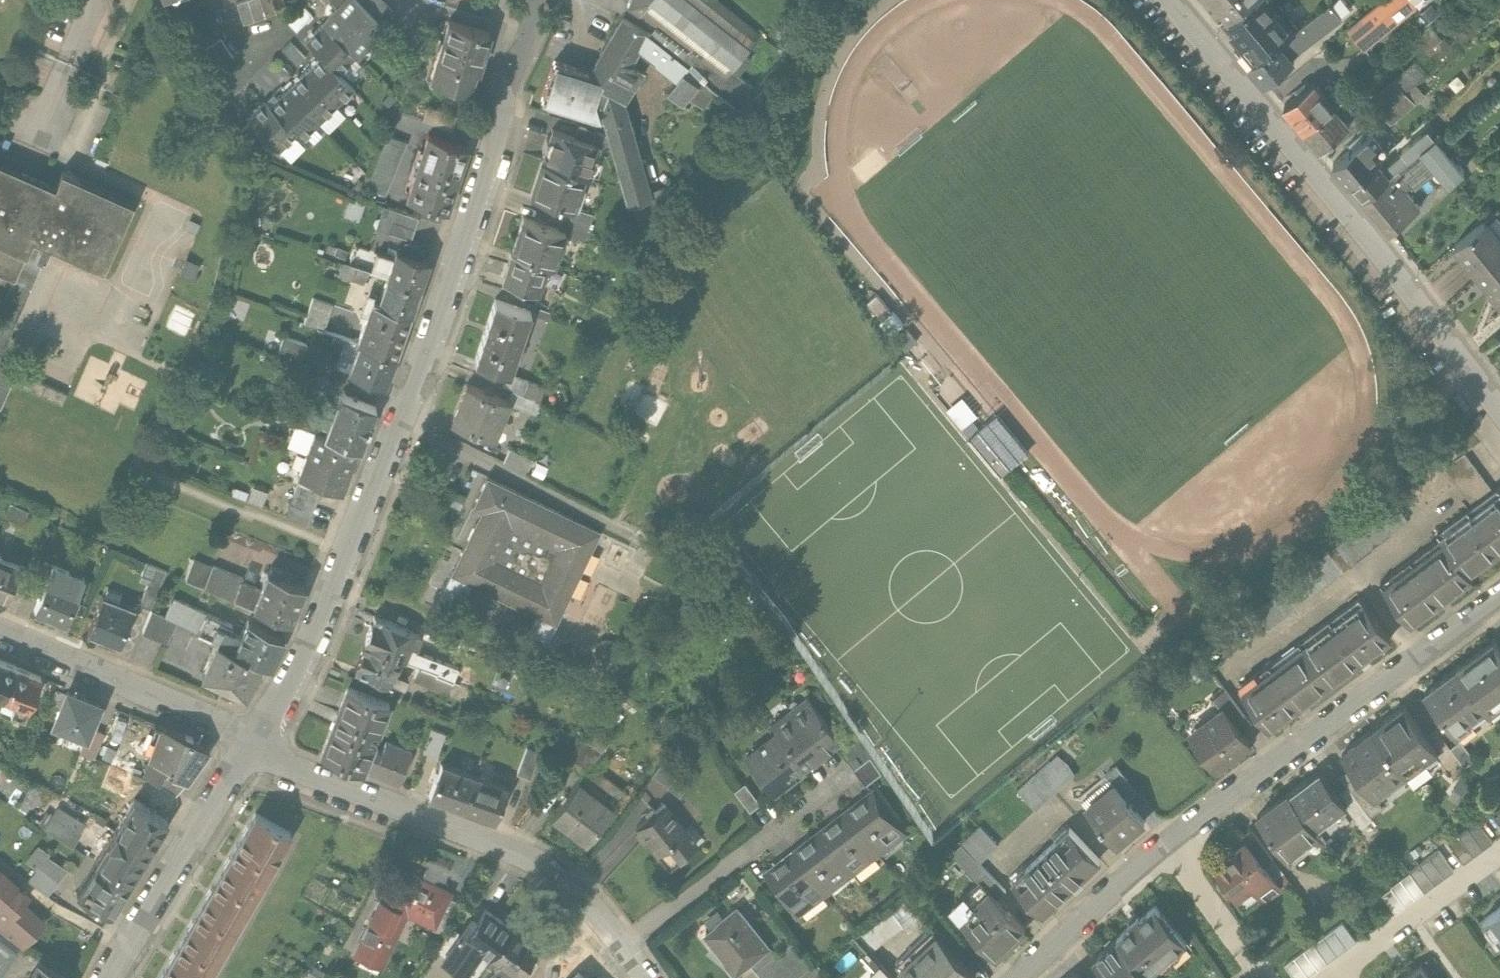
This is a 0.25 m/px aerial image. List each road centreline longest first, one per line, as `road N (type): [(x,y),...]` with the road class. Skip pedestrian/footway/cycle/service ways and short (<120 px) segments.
road 1 (residential): [(541,0),(451,282),(308,645),(252,745)]
road 2 (residential): [(1167,0),(1499,412)]
road 3 (residential): [(252,745),(529,858),(578,895),(644,977)]
road 4 (residential): [(1499,597),(1166,846)]
road 5 (residential): [(0,630),(216,718),(252,745)]
road 6 (residential): [(252,745),(111,977)]
road 7 (residential): [(1335,971),(1499,853)]
road 8 (residential): [(1166,846),(1019,977)]
road 9 (residential): [(1166,846),(1265,977)]

